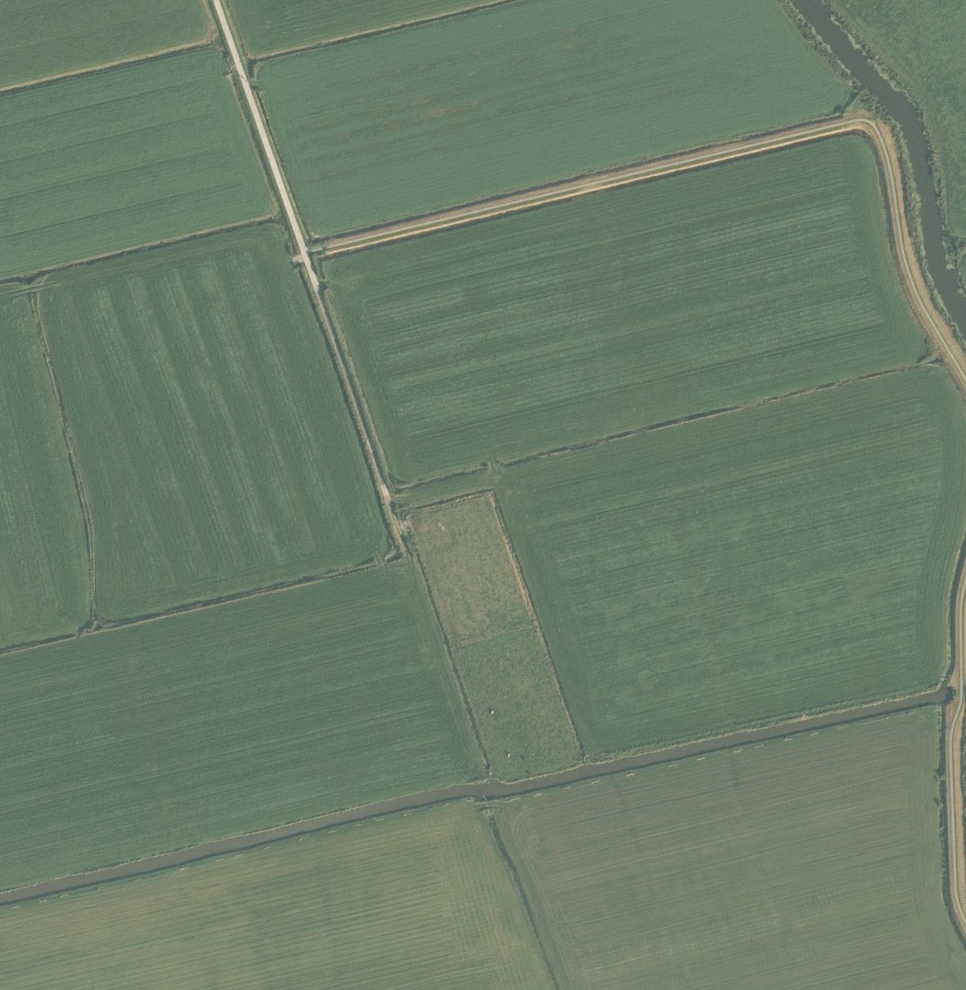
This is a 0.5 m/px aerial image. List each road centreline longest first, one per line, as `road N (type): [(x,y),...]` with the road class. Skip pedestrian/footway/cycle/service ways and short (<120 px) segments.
road 1 (track): [(410,561),(304,252)]
road 2 (track): [(304,252),(216,0)]

